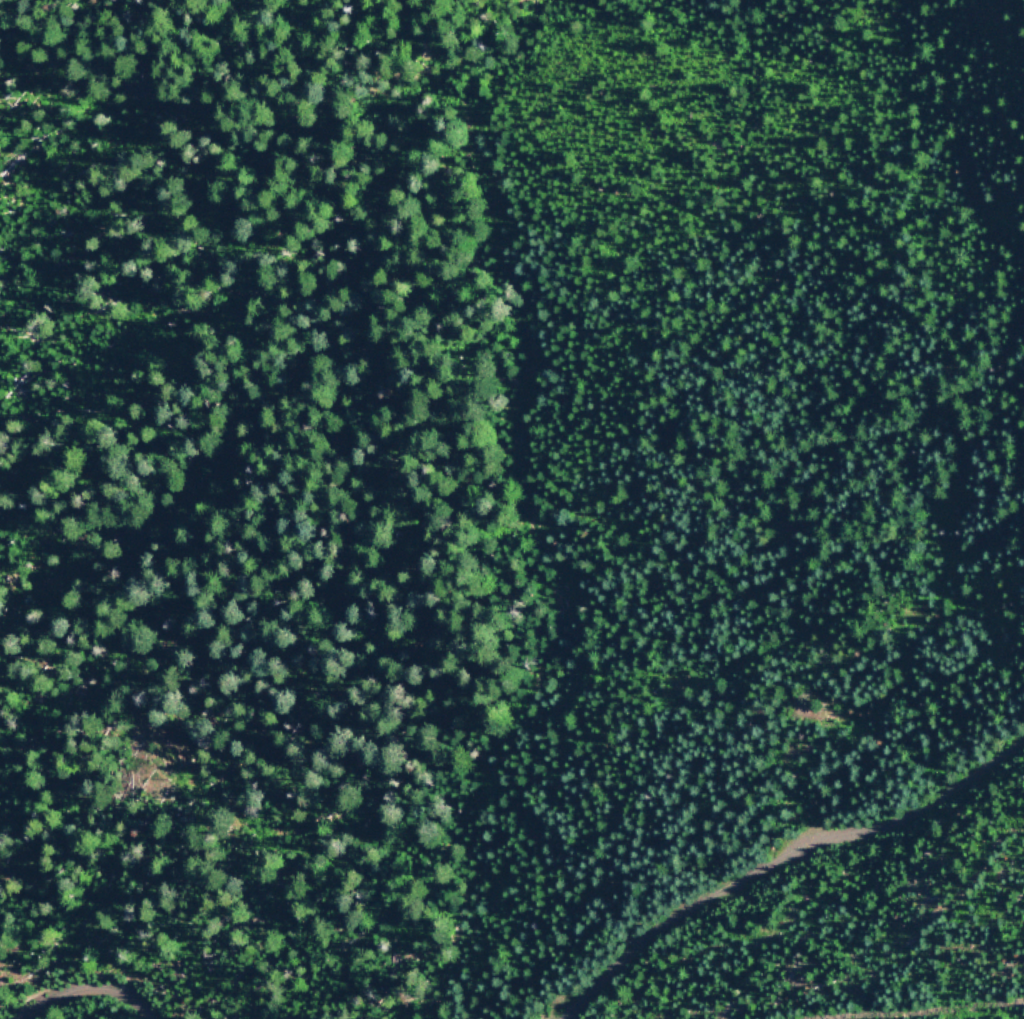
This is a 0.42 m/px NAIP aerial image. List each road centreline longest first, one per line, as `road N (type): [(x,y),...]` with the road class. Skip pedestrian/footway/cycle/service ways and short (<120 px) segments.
road 1 (track): [(543,1018),(739,886),(834,840),(927,827),(1023,753)]
road 2 (track): [(16,1018),(80,990),(128,1002),(151,1018)]

